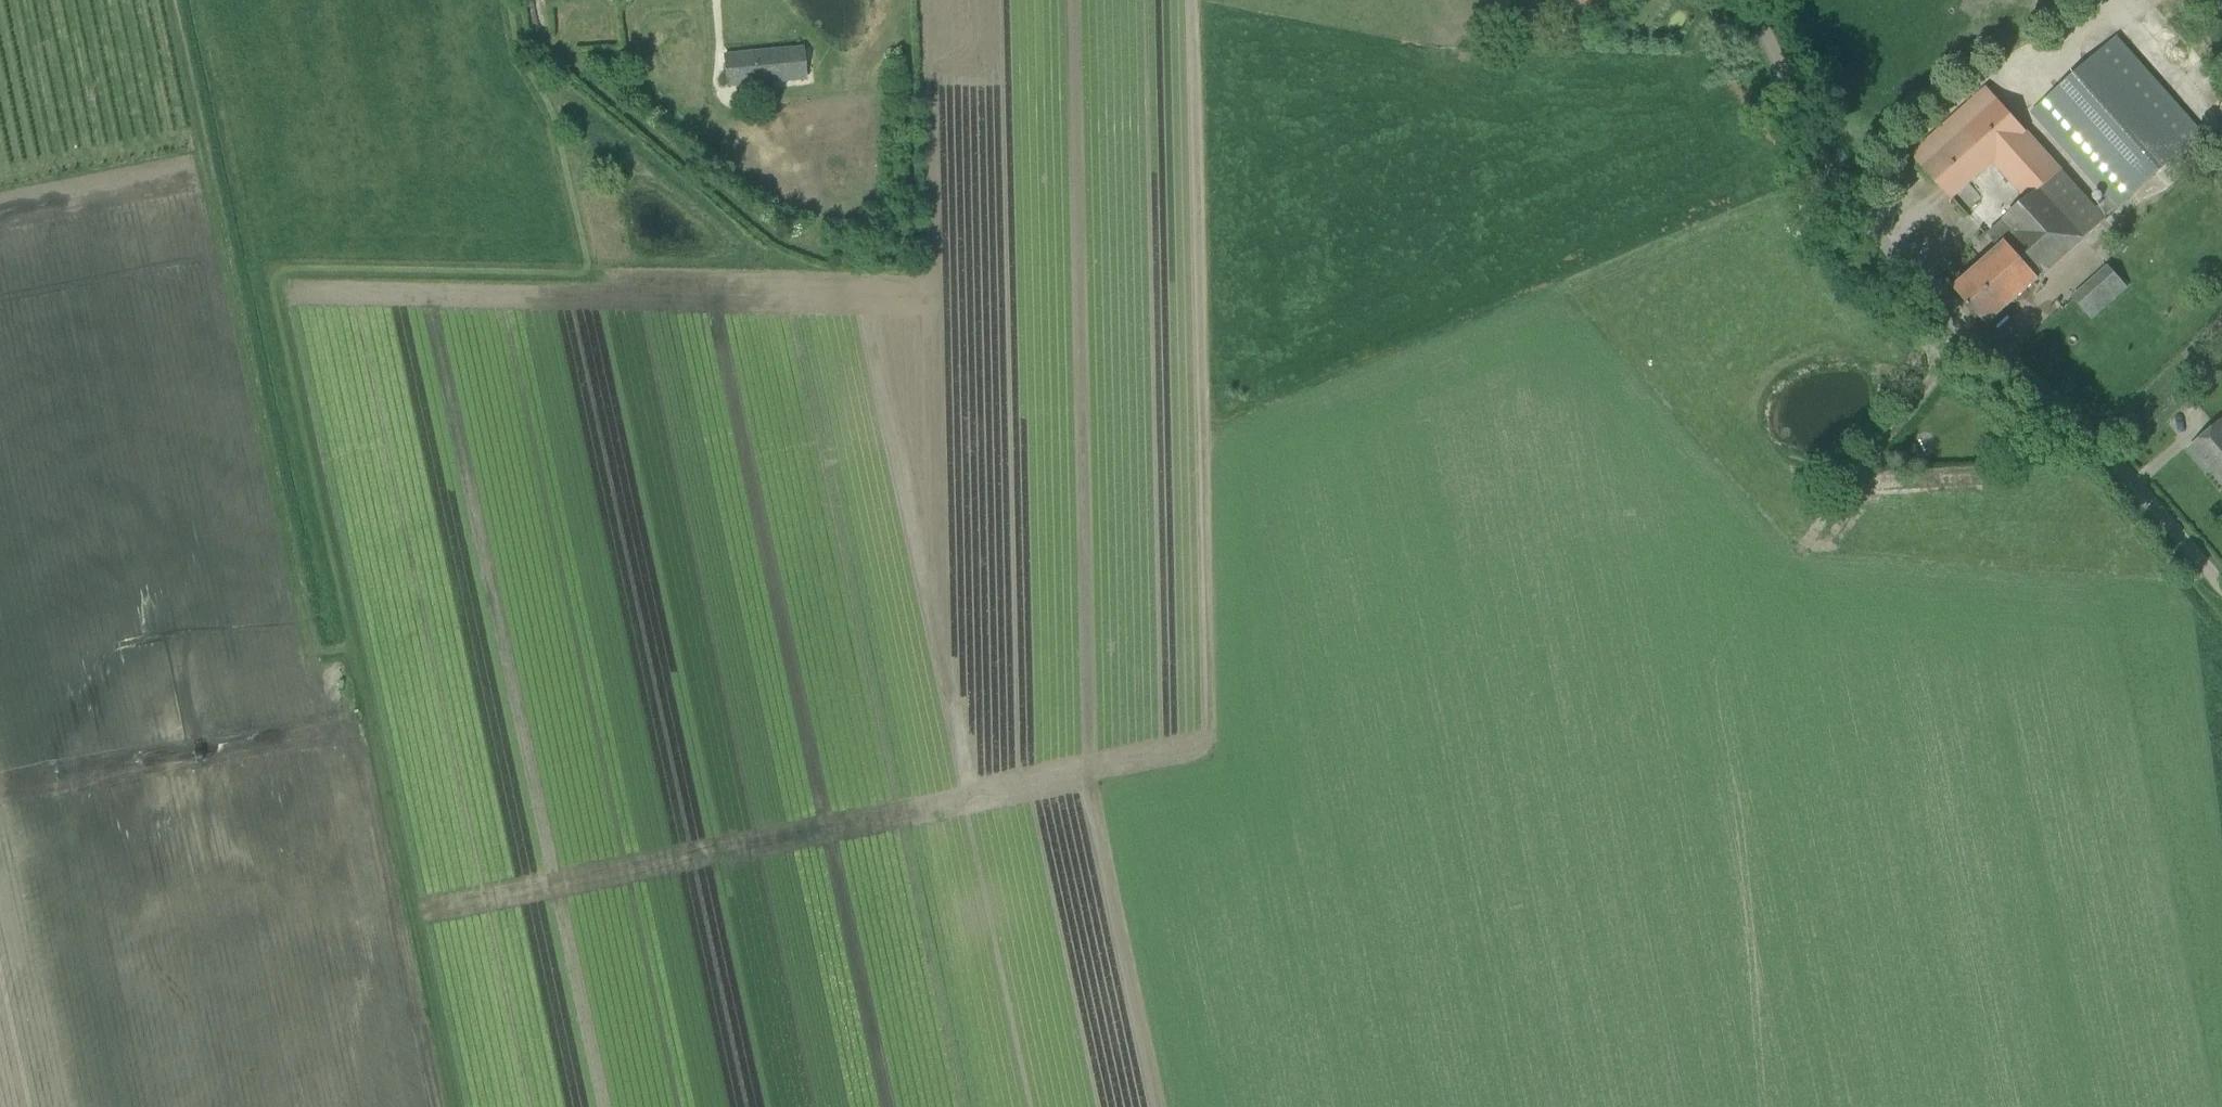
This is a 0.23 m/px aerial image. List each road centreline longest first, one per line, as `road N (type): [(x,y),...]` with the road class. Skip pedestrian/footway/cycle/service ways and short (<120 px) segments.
road 1 (unclassified): [(2221,578),(2127,467),(1933,319),(1830,172),(1751,0)]

